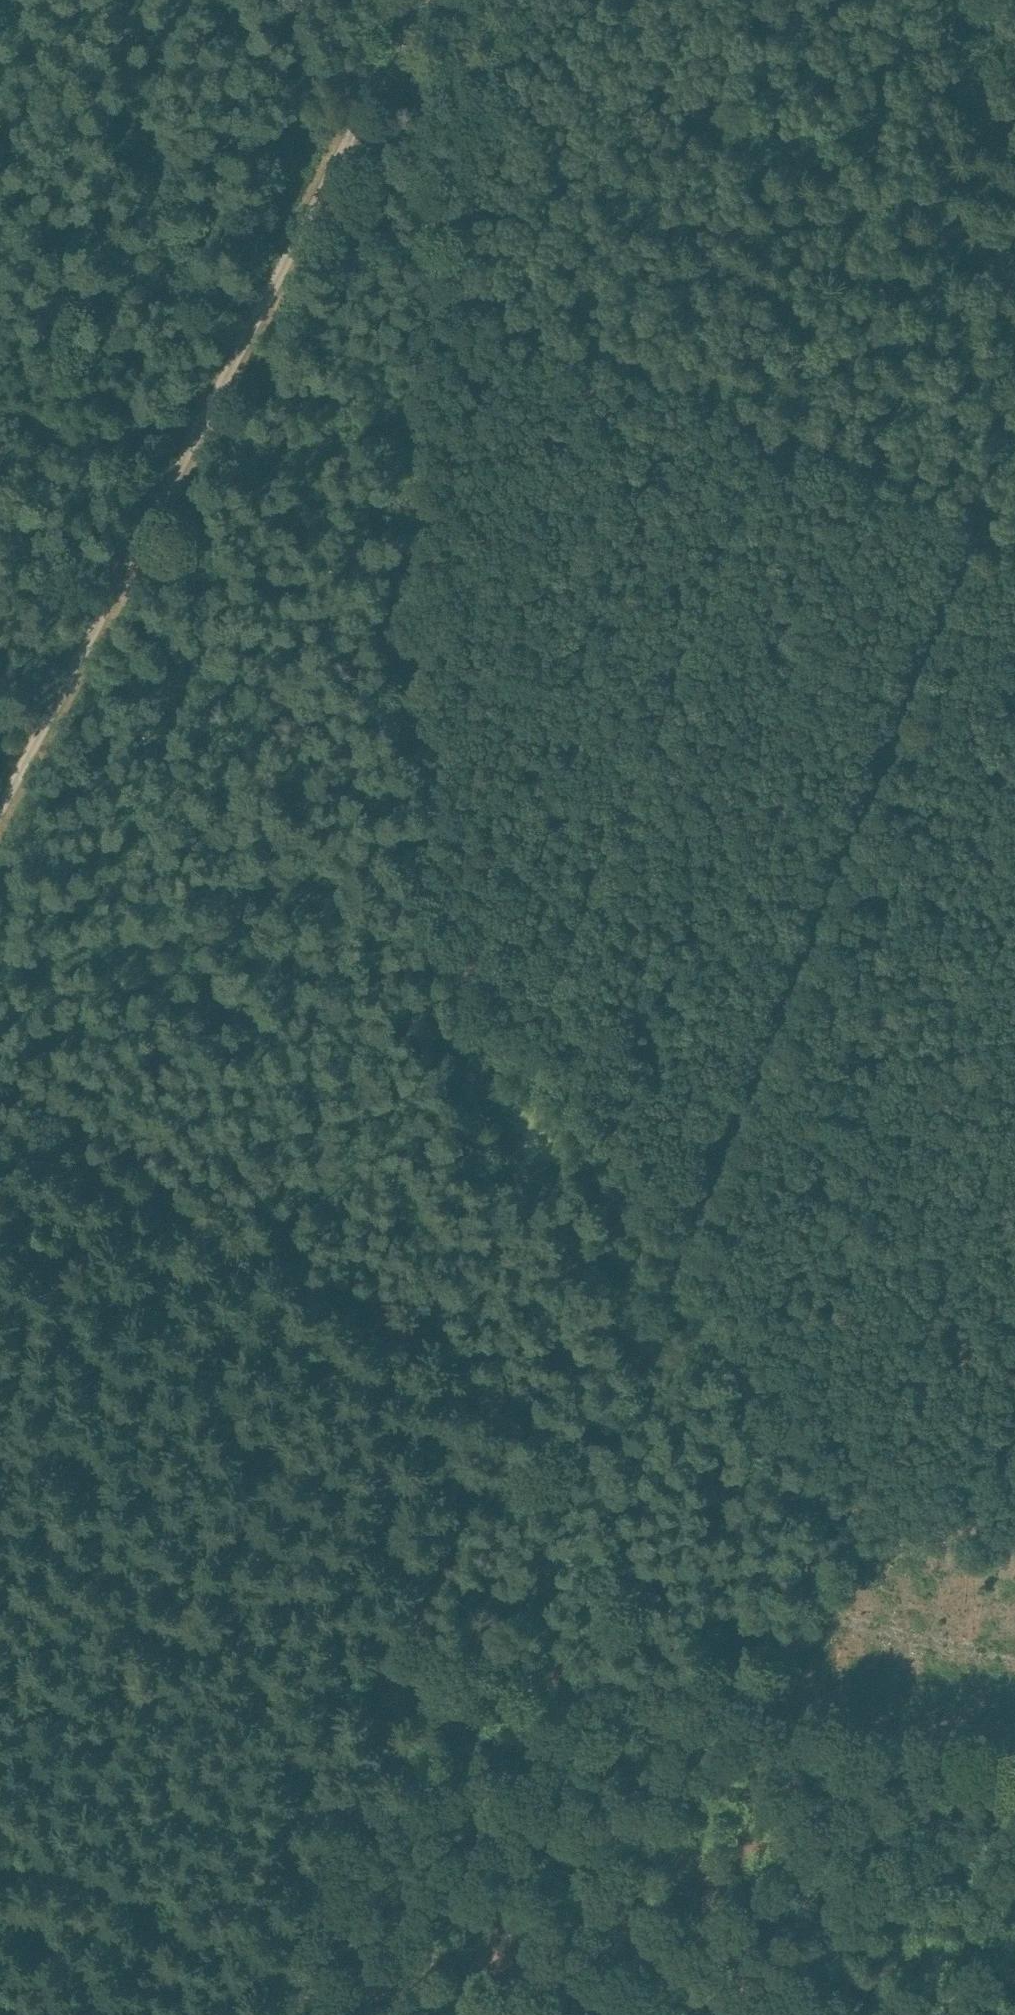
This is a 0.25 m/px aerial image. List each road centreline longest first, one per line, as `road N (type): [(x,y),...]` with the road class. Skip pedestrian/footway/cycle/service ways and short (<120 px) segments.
road 1 (track): [(0,1125),(400,1315),(487,1385),(735,1697),(1014,1751)]
road 2 (track): [(0,807),(420,0)]
road 3 (track): [(232,2014),(384,1634),(735,1697)]
road 4 (track): [(663,2014),(734,1840),(735,1697)]
road 5 (track): [(384,1634),(487,1385)]

